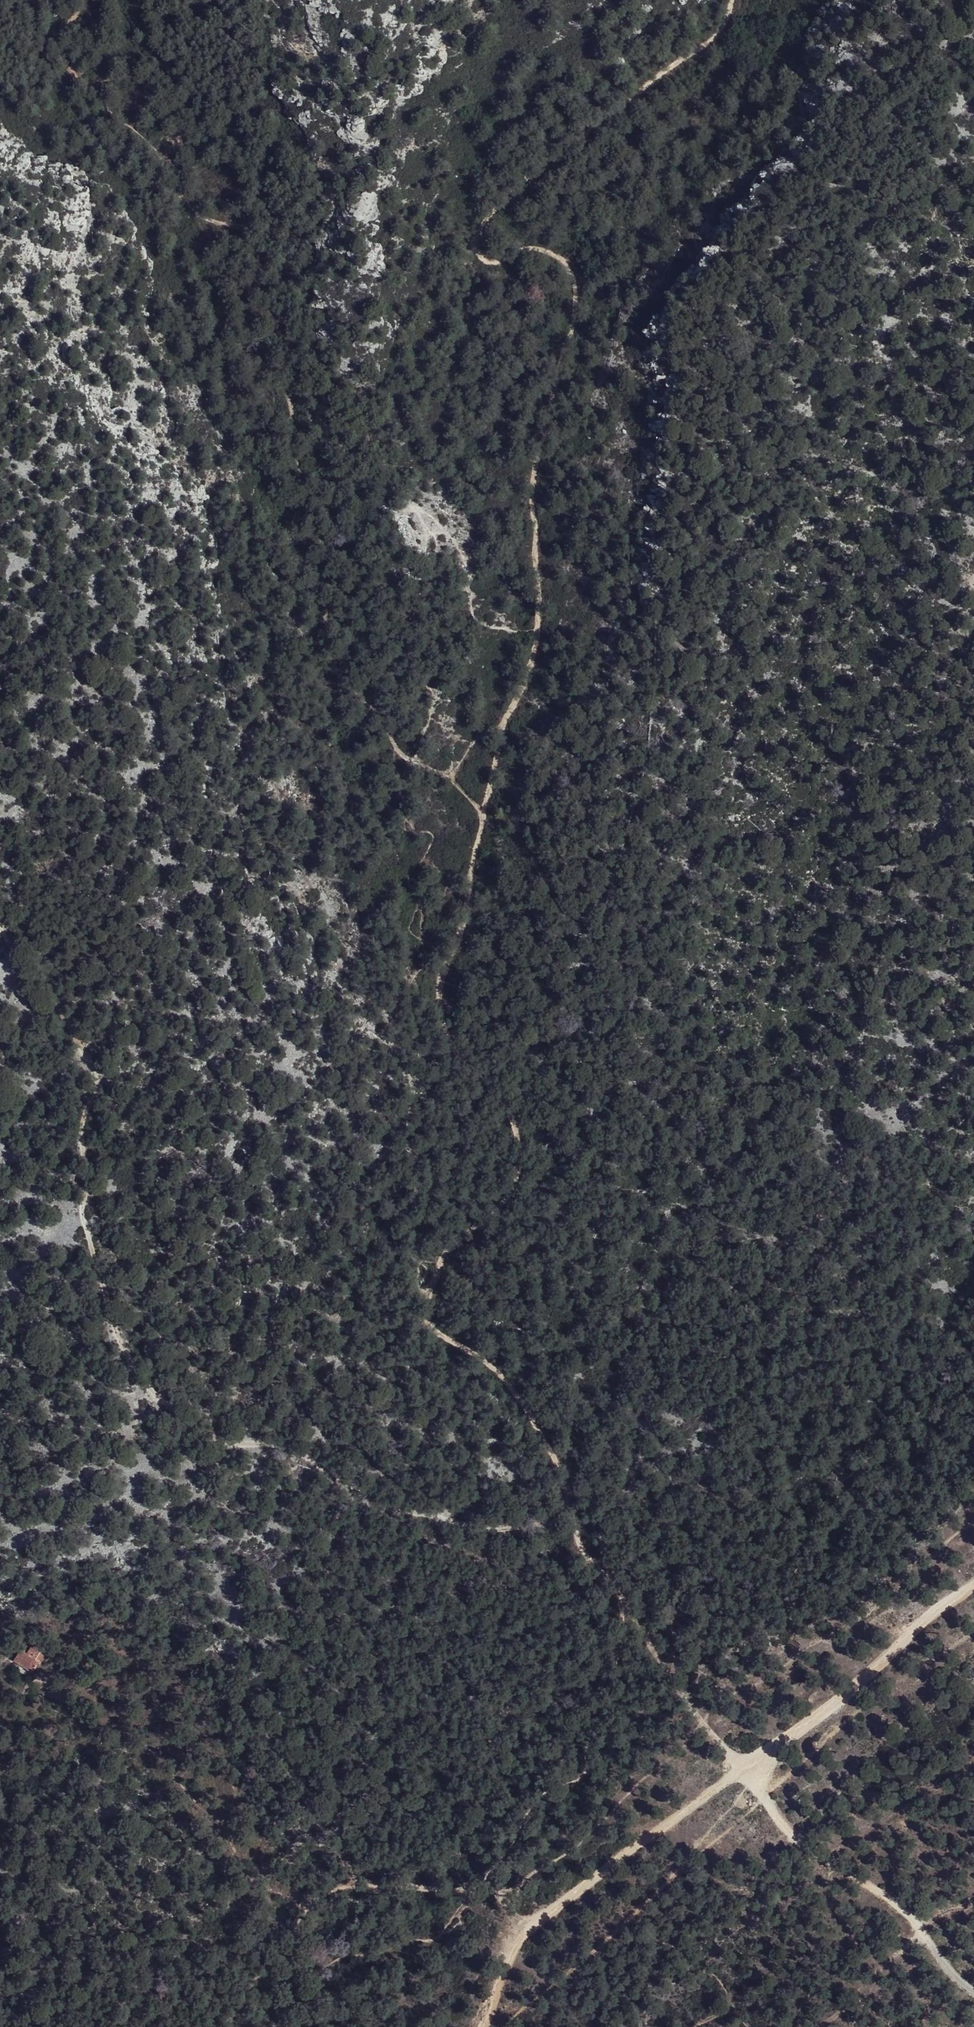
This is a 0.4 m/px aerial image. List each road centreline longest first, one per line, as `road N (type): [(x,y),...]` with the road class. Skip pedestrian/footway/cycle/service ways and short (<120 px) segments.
road 1 (track): [(525,1933),(470,1898),(427,1888),(374,1885),(315,1896),(233,2026)]
road 2 (track): [(490,2026),(525,1933),(726,1779),(745,1777)]
road 3 (track): [(745,1777),(973,1592)]
road 4 (track): [(745,1777),(782,1822),(896,1899),(922,1930)]
road 5 (track): [(503,745),(484,736),(471,744),(452,783),(489,827)]

